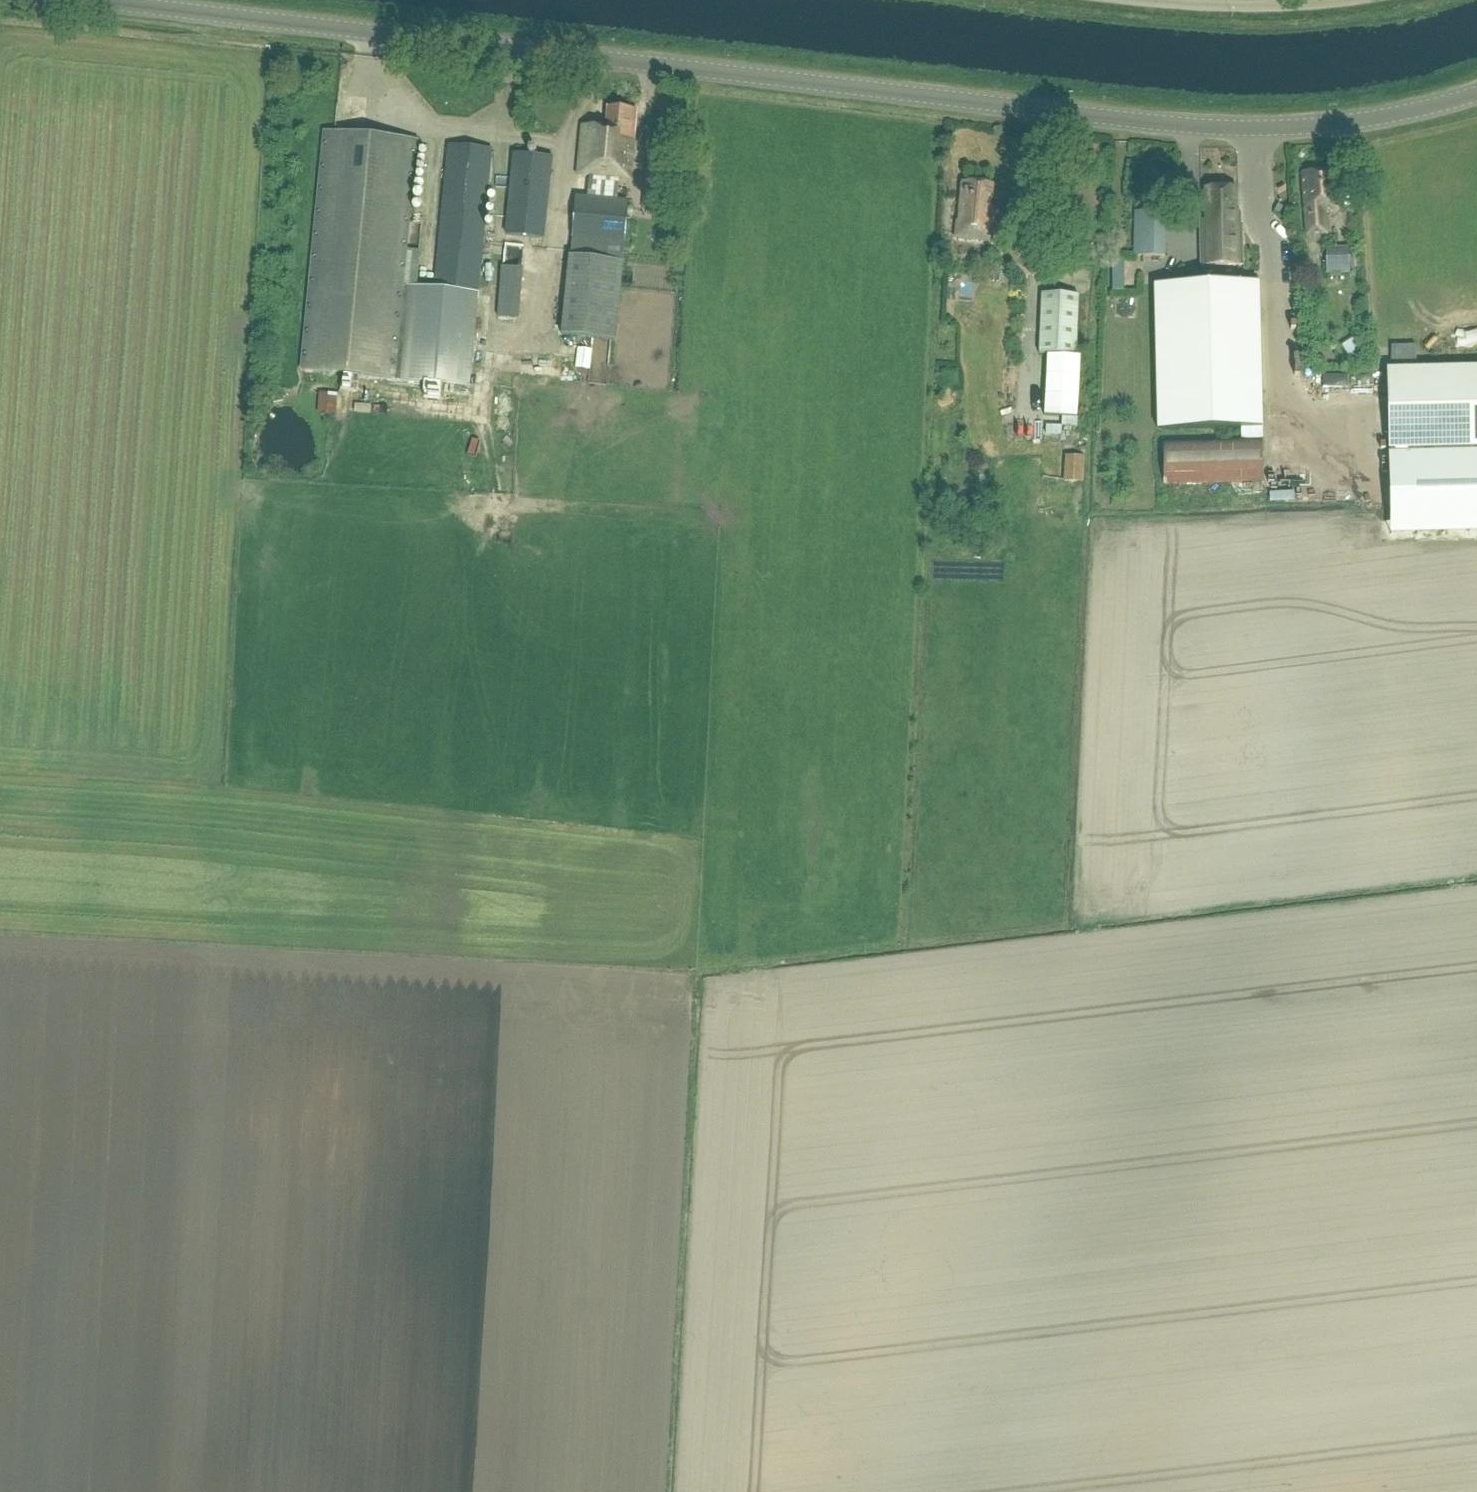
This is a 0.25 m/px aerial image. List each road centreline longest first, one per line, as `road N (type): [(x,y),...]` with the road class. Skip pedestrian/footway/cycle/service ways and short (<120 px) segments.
road 1 (tertiary): [(67,0),(906,99),(1235,129),(1335,124),(1476,96)]
road 2 (unclassified): [(1358,0),(1207,9),(1128,0)]

